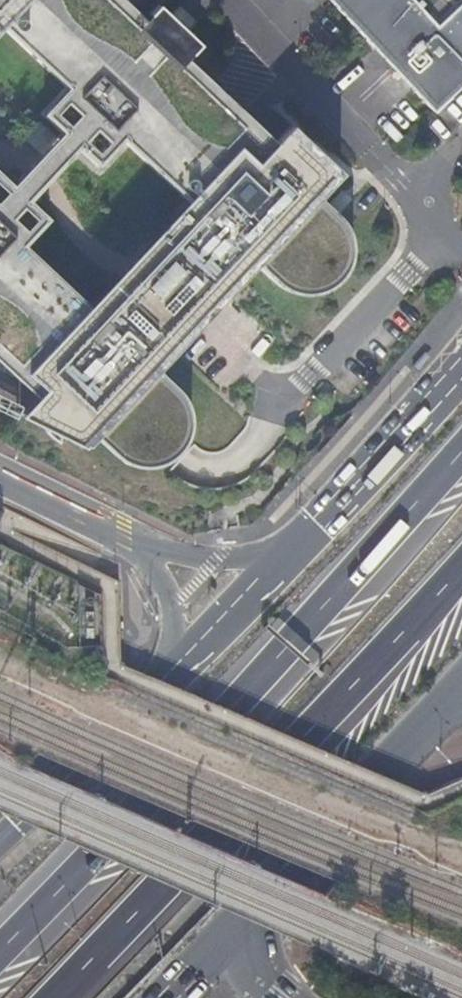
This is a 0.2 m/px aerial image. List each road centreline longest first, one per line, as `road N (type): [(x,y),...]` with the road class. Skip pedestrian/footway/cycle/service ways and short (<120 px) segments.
road 1 (motorway): [(461,450),(0,948)]
road 2 (motorway): [(57,997),(461,565)]
road 3 (secondary): [(272,891),(461,694)]
road 4 (secondary): [(179,666),(0,838)]
road 5 (secondary): [(440,392),(293,553)]
road 6 (unclassified): [(293,553),(229,560),(180,554),(123,530)]
road 7 (secondary): [(293,553),(179,666)]
road 8 (unclassified): [(123,530),(167,593),(179,666)]
road 9 (secondary): [(172,997),(272,891)]
road 10 (unclassified): [(123,530),(0,470)]

